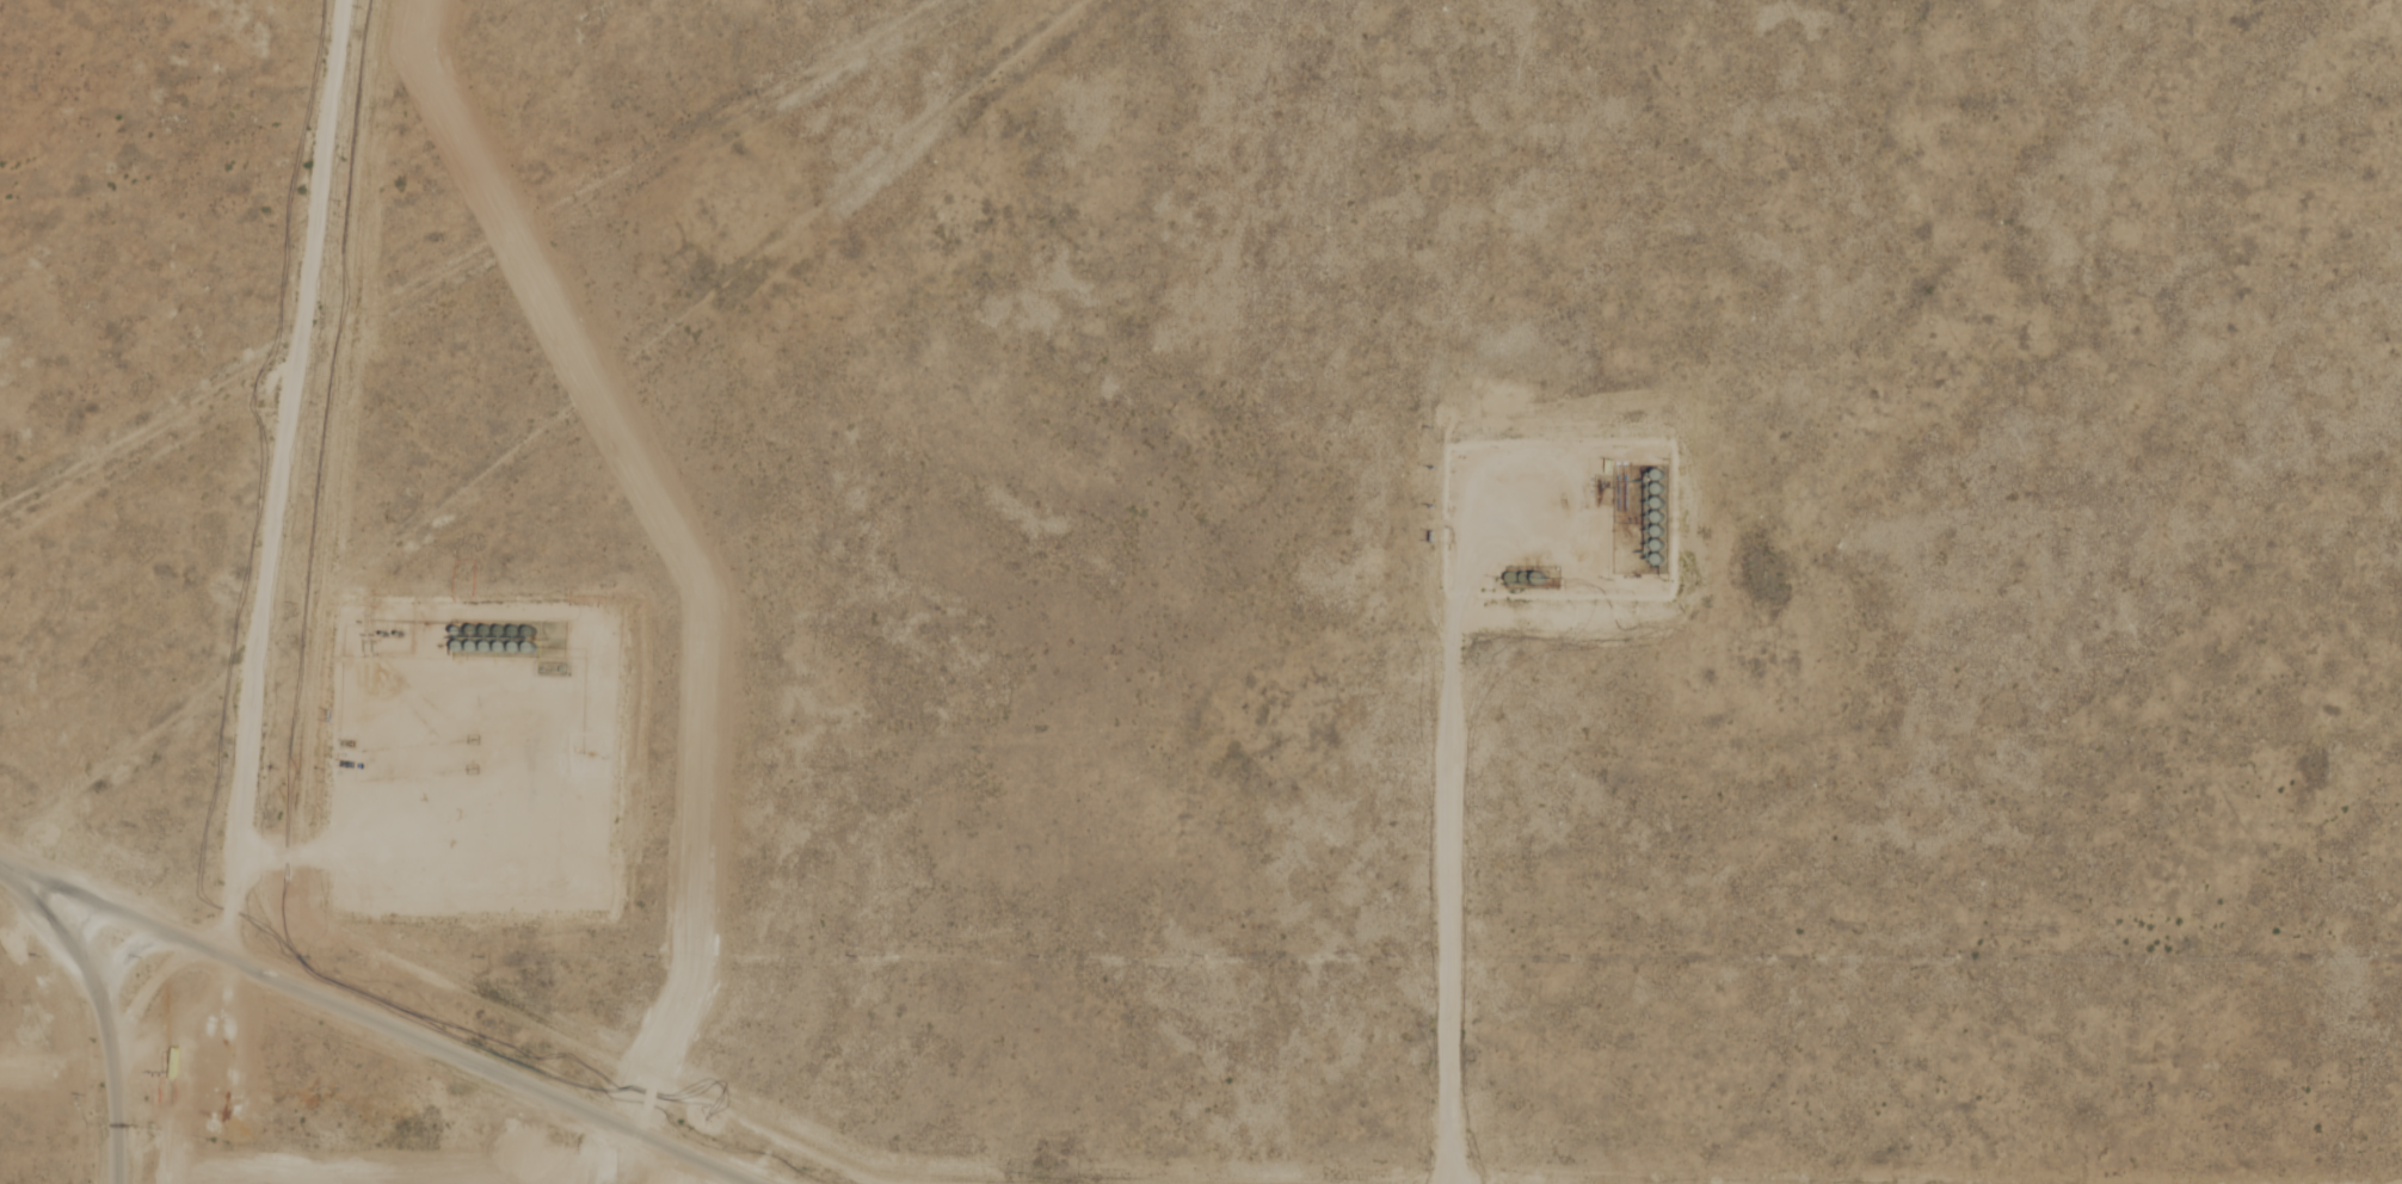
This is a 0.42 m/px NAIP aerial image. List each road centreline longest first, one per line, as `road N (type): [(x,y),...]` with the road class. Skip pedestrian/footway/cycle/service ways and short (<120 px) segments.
road 1 (residential): [(207,949),(242,851),(328,0)]
road 2 (residential): [(1454,1183),(1467,571),(1553,513)]
road 3 (residential): [(788,1183),(207,949)]
road 4 (residential): [(24,872),(69,927),(105,1010),(115,1183)]
road 5 (residential): [(0,862),(207,949)]

